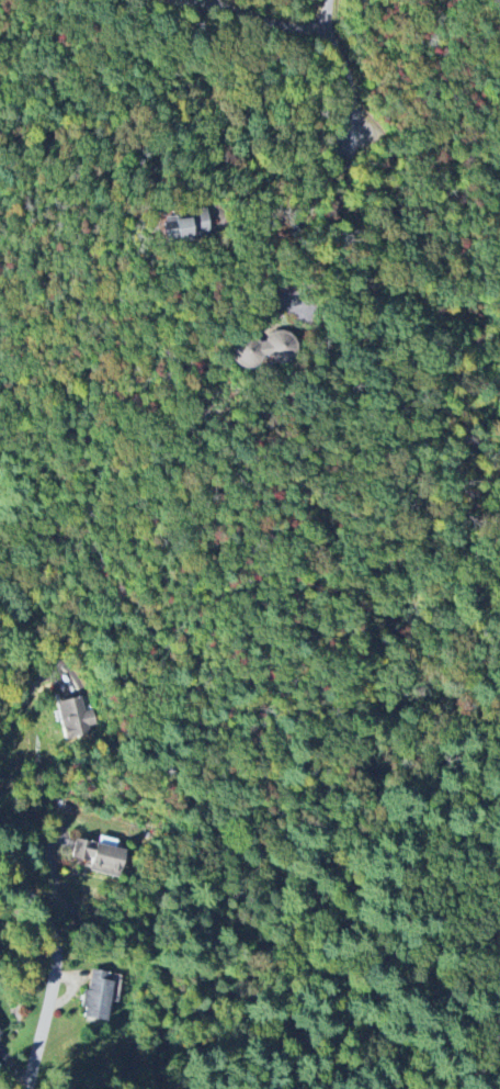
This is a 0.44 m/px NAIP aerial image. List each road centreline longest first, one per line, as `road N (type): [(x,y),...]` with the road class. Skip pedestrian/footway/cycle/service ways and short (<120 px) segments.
road 1 (residential): [(20,1088),(49,983),(47,916),(0,828)]
road 2 (residential): [(194,0),(296,27),(323,22),(352,93),(351,133)]

